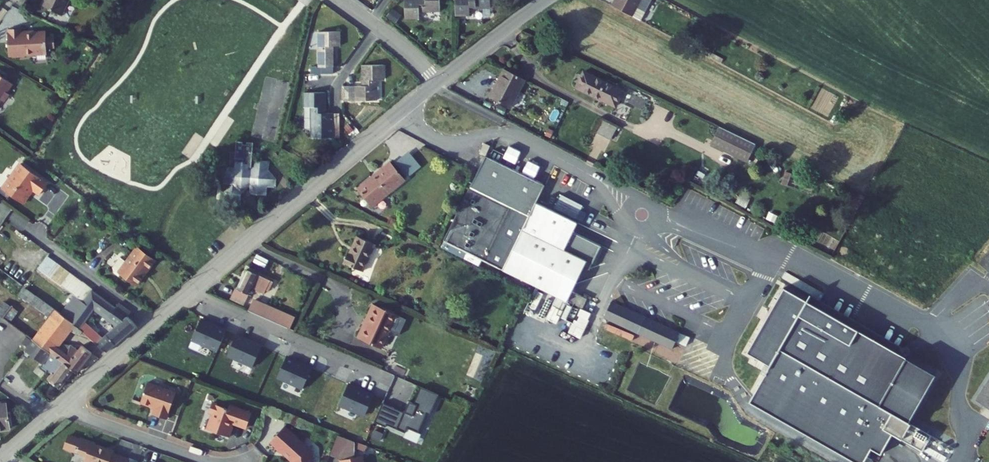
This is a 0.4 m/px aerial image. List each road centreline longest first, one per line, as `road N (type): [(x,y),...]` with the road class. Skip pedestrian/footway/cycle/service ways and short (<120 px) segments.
road 1 (residential): [(437,83),(189,292)]
road 2 (residential): [(349,362),(189,292)]
road 3 (residential): [(154,323),(16,222)]
road 4 (residential): [(58,409),(207,461)]
road 5 (residential): [(545,0),(437,83)]
road 6 (residential): [(154,323),(58,409)]

